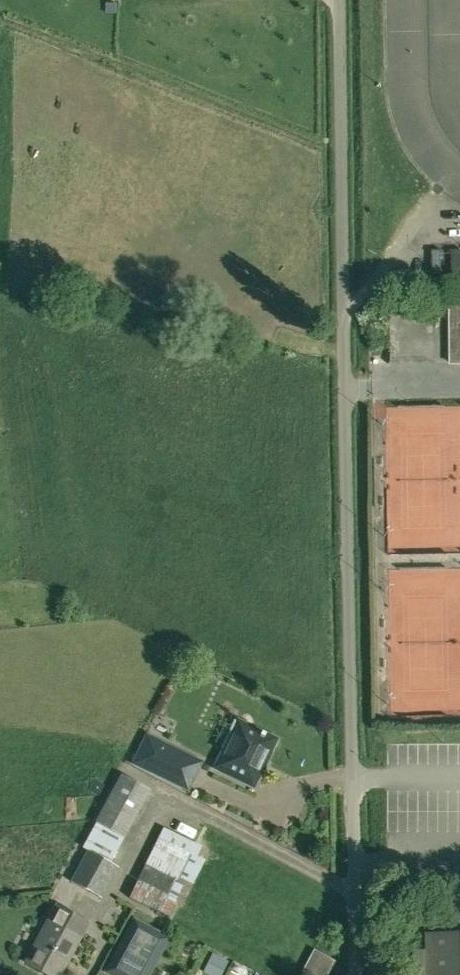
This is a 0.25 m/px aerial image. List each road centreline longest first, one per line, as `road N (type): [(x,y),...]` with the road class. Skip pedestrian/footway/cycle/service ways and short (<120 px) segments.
road 1 (unclassified): [(359,974),(338,0)]

